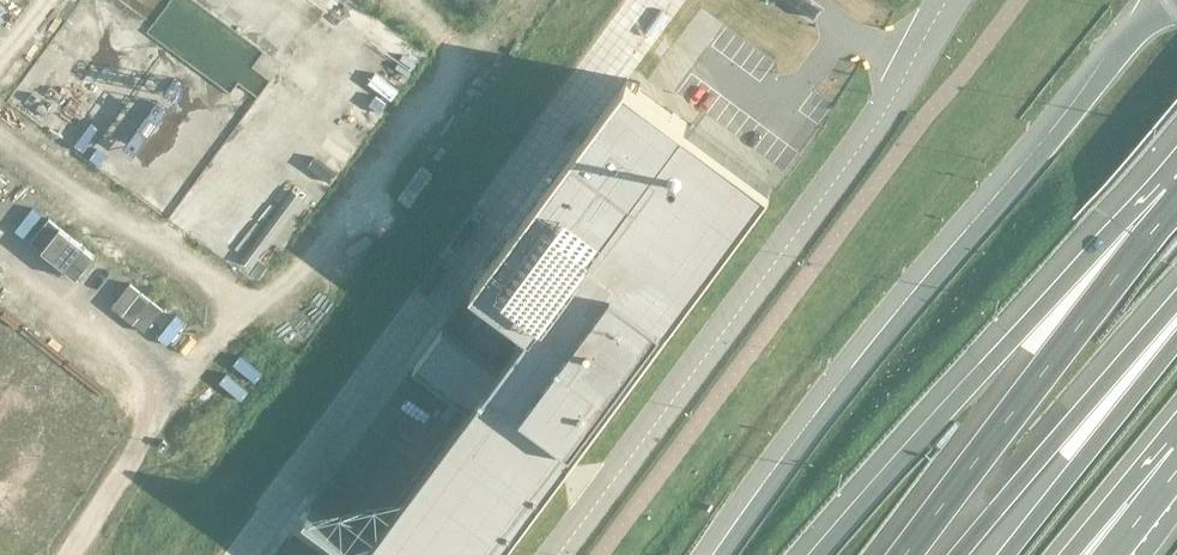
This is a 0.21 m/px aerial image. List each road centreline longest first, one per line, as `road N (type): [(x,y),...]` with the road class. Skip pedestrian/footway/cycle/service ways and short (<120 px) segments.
road 1 (motorway): [(1172,0),(1124,45),(888,333),(722,554)]
road 2 (unclassified): [(560,554),(852,161),(945,0)]
road 3 (motorway): [(1176,175),(1027,316),(812,554)]
road 4 (motorway): [(1176,178),(902,554)]
road 5 (motorway): [(1176,306),(952,554)]
road 6 (motorway): [(1176,334),(1005,554)]
road 7 (motorway): [(1176,468),(1119,498),(1072,554)]

